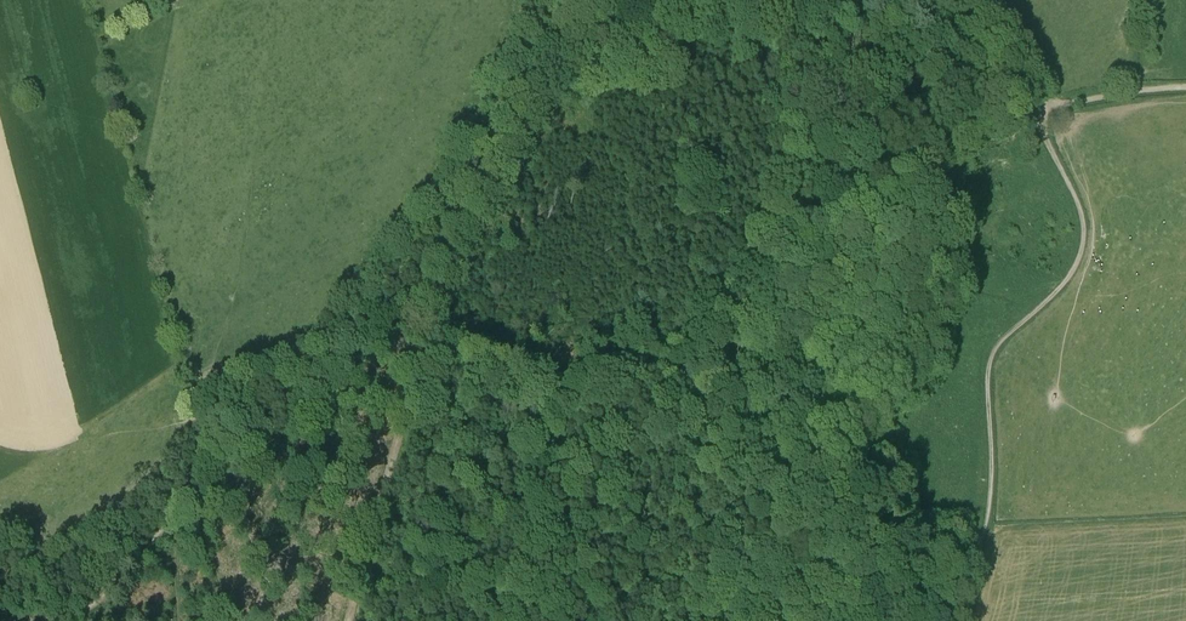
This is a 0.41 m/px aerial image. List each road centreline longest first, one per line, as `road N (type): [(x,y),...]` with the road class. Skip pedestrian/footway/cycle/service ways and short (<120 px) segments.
road 1 (track): [(1045,103),(1045,135),(1078,207),(1083,244),(1065,280),(990,361),(990,496),(956,620)]
road 2 (track): [(348,620),(405,409),(454,281)]
road 3 (track): [(564,0),(557,88),(454,281)]
road 4 (track): [(1185,88),(1045,103)]
road 5 (track): [(969,0),(1030,64),(1045,103)]

